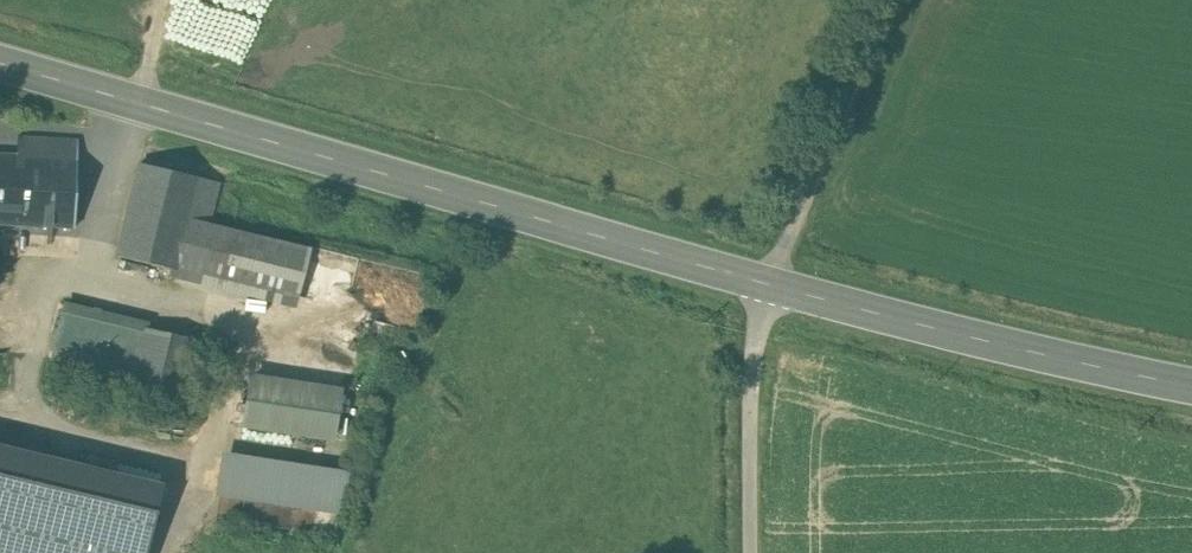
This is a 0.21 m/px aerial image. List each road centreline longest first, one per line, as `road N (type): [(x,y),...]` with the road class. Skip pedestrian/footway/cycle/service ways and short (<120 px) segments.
road 1 (secondary): [(768,281),(0,61)]
road 2 (secondary): [(1191,389),(768,281)]
road 3 (track): [(888,0),(768,281)]
road 4 (unclassified): [(768,281),(749,418),(750,552)]

